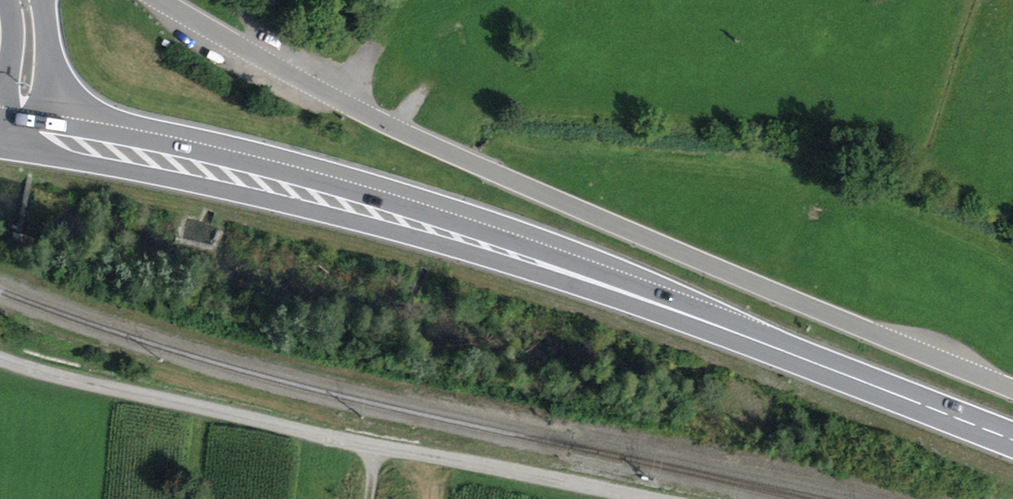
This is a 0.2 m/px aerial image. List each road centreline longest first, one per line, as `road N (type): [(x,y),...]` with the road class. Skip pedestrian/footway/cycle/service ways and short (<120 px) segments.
road 1 (primary): [(1012,438),(647,296),(342,201),(21,133)]
road 2 (unclassified): [(1012,387),(453,152),(324,92),(162,0)]
road 3 (track): [(683,498),(376,448),(0,353)]
road 4 (tertiary): [(28,0),(21,133)]

